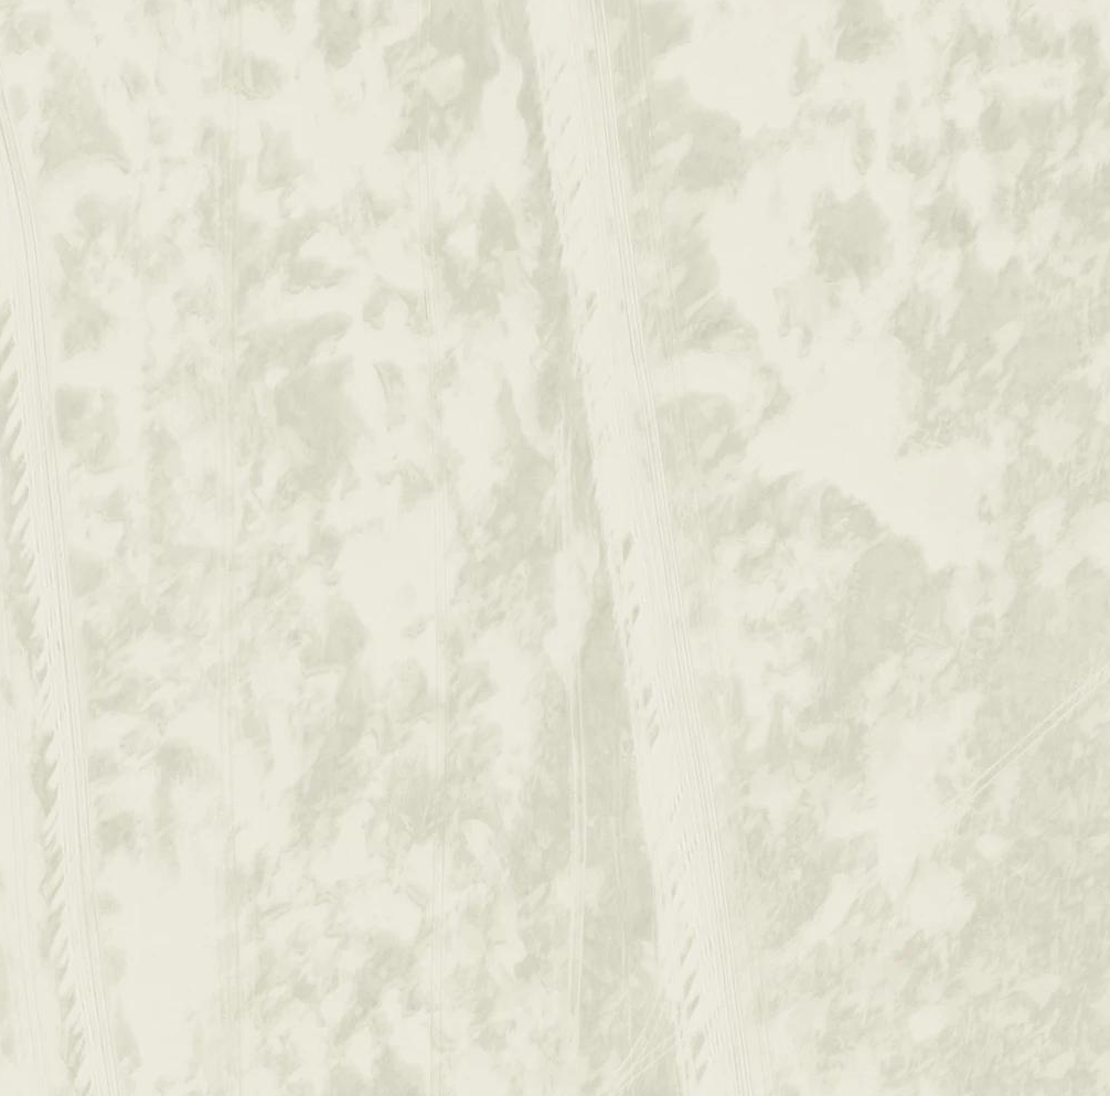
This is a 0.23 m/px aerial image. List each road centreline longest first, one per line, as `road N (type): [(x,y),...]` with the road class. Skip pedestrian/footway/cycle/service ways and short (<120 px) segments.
road 1 (track): [(996,1095),(1021,810),(973,0)]

